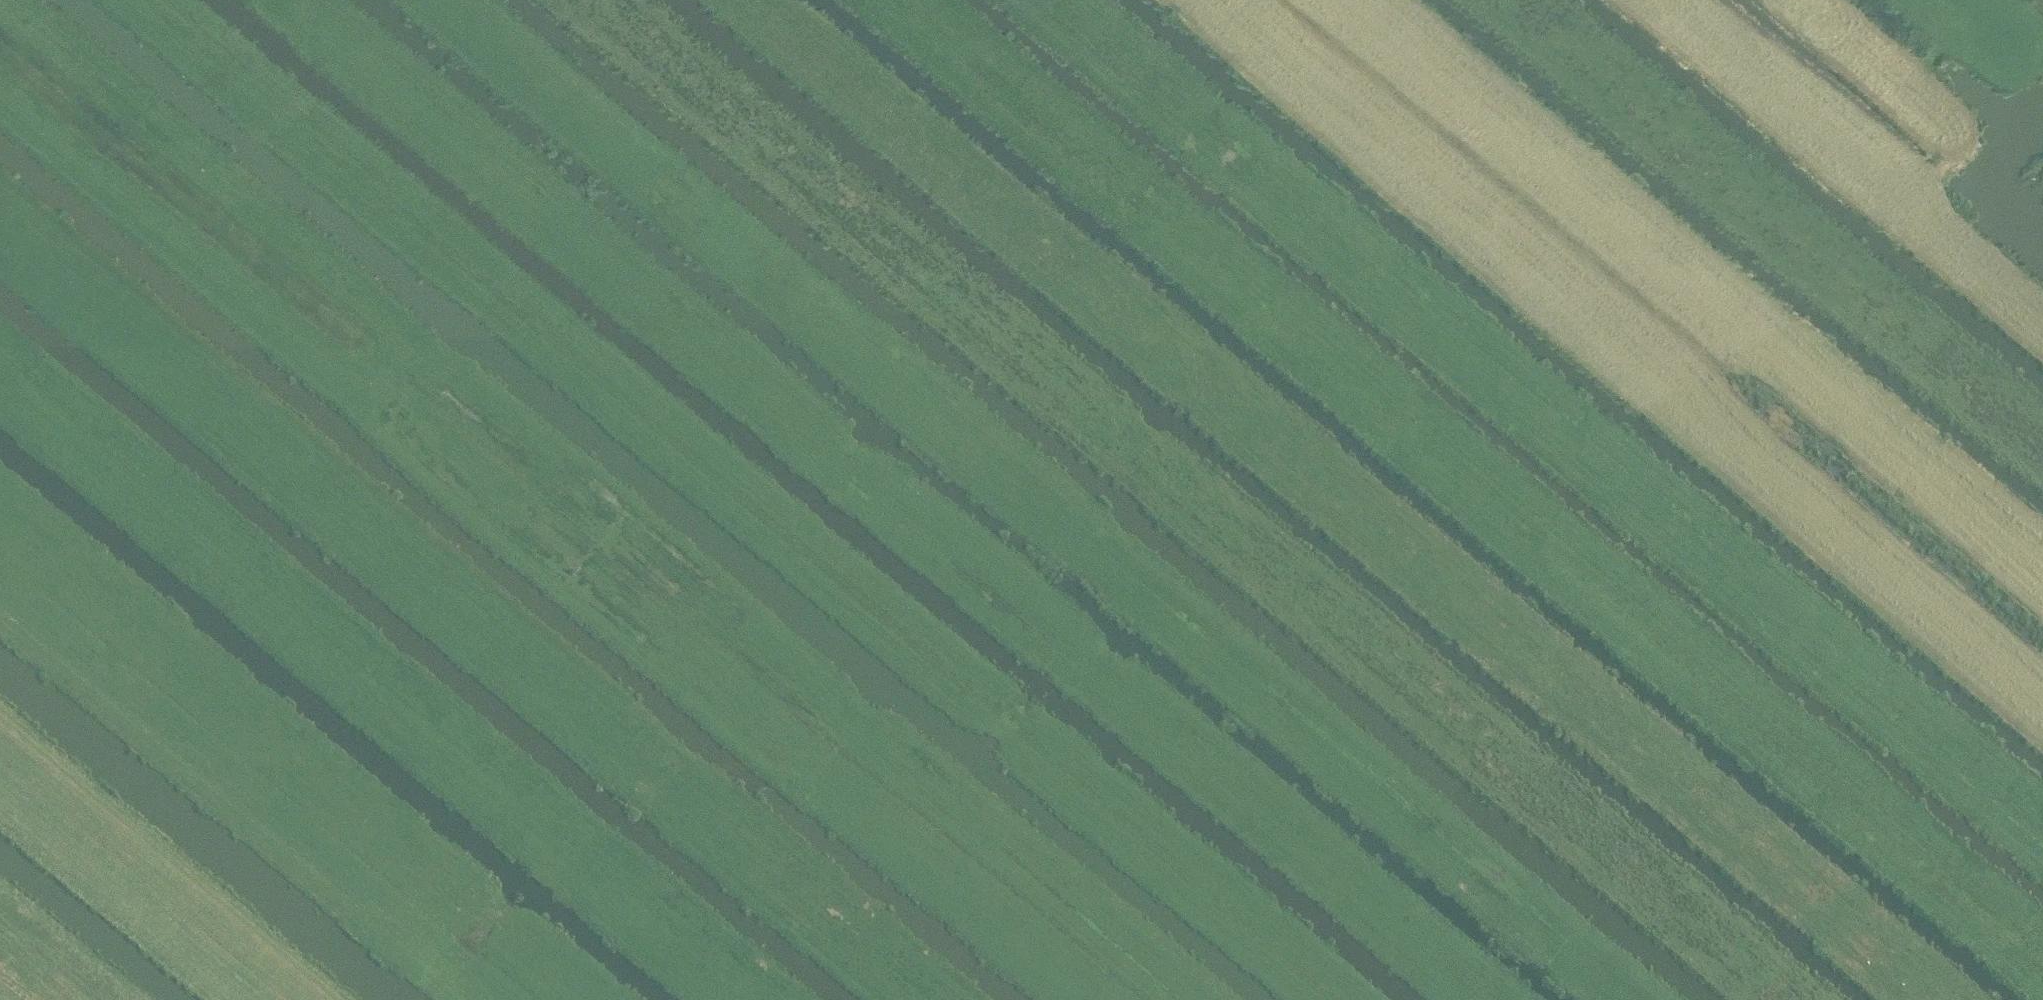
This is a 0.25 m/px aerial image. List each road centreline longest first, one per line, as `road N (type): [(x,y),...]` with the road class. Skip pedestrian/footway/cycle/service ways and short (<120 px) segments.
road 1 (track): [(336,999),(0,718)]

